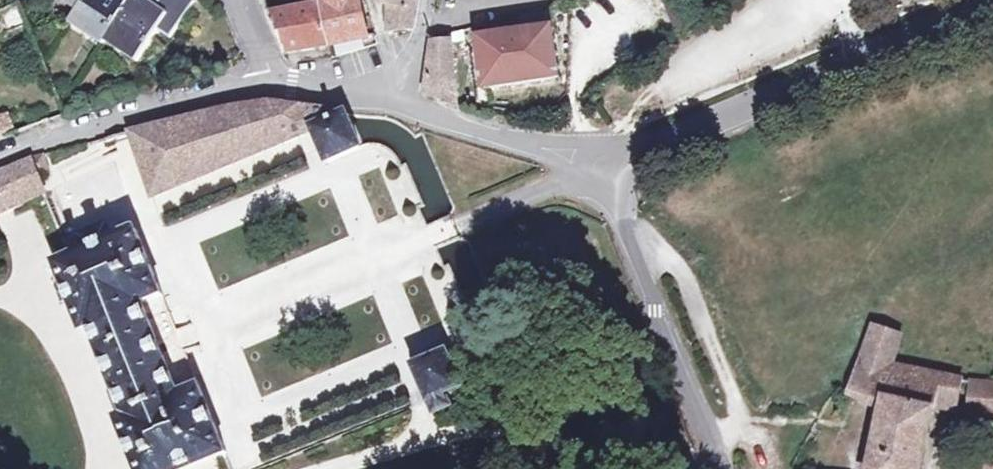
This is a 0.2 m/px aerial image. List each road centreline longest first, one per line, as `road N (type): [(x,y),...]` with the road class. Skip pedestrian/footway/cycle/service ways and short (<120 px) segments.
road 1 (unclassified): [(590,169),(992,4)]
road 2 (unclassified): [(718,468),(590,169)]
road 3 (residential): [(274,84),(73,124),(0,154)]
road 4 (residential): [(590,169),(572,157),(395,100)]
road 5 (residential): [(395,100),(274,84)]

